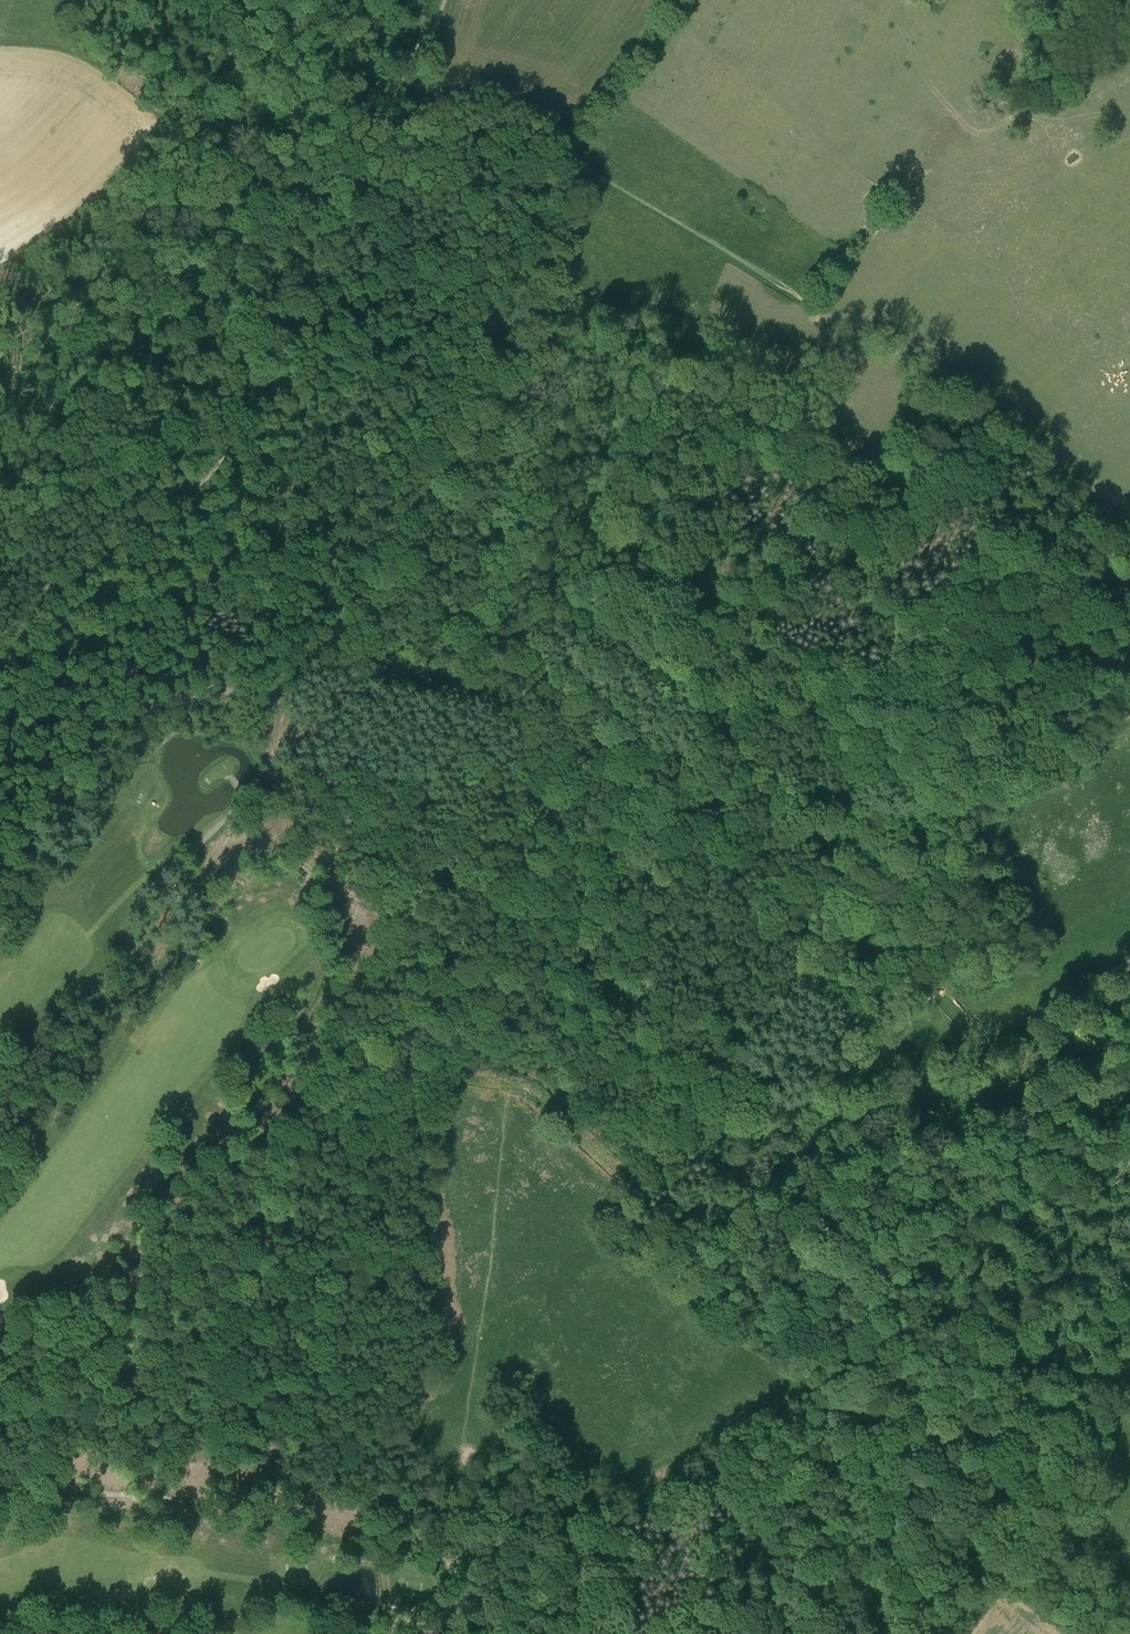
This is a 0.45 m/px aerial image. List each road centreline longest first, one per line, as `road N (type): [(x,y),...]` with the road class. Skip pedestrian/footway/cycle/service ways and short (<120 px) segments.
road 1 (track): [(0,862),(140,711),(218,694),(275,703),(295,689),(358,589),(425,437),(513,289),(545,156)]
road 2 (track): [(400,1108),(397,1137),(417,1202),(422,1297),(383,1395),(381,1432),(471,1619)]
road 3 (track): [(0,1456),(86,1491),(177,1500),(199,1510),(245,1541),(278,1605),(314,1606),(364,1627),(393,1630),(471,1619)]
road 4 (track): [(840,1399),(809,1490),(724,1536),(696,1585),(649,1633)]
road 5 (track): [(384,131),(418,142),(505,135),(545,156)]

